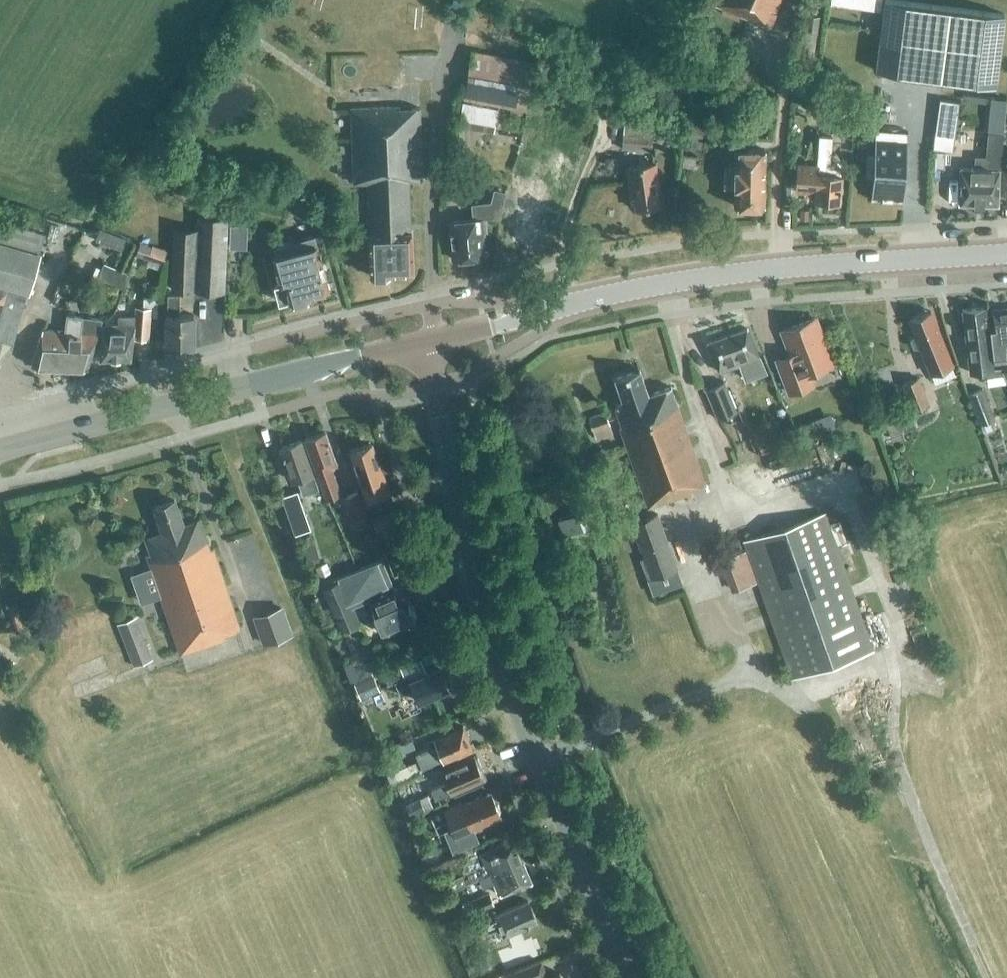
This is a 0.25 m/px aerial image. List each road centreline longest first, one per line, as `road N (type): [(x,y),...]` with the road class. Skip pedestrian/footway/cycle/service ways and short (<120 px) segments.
road 1 (unclassified): [(632,977),(497,656),(423,343)]
road 2 (secondary): [(423,343),(707,278),(1006,254)]
road 3 (secondary): [(0,451),(423,343)]

